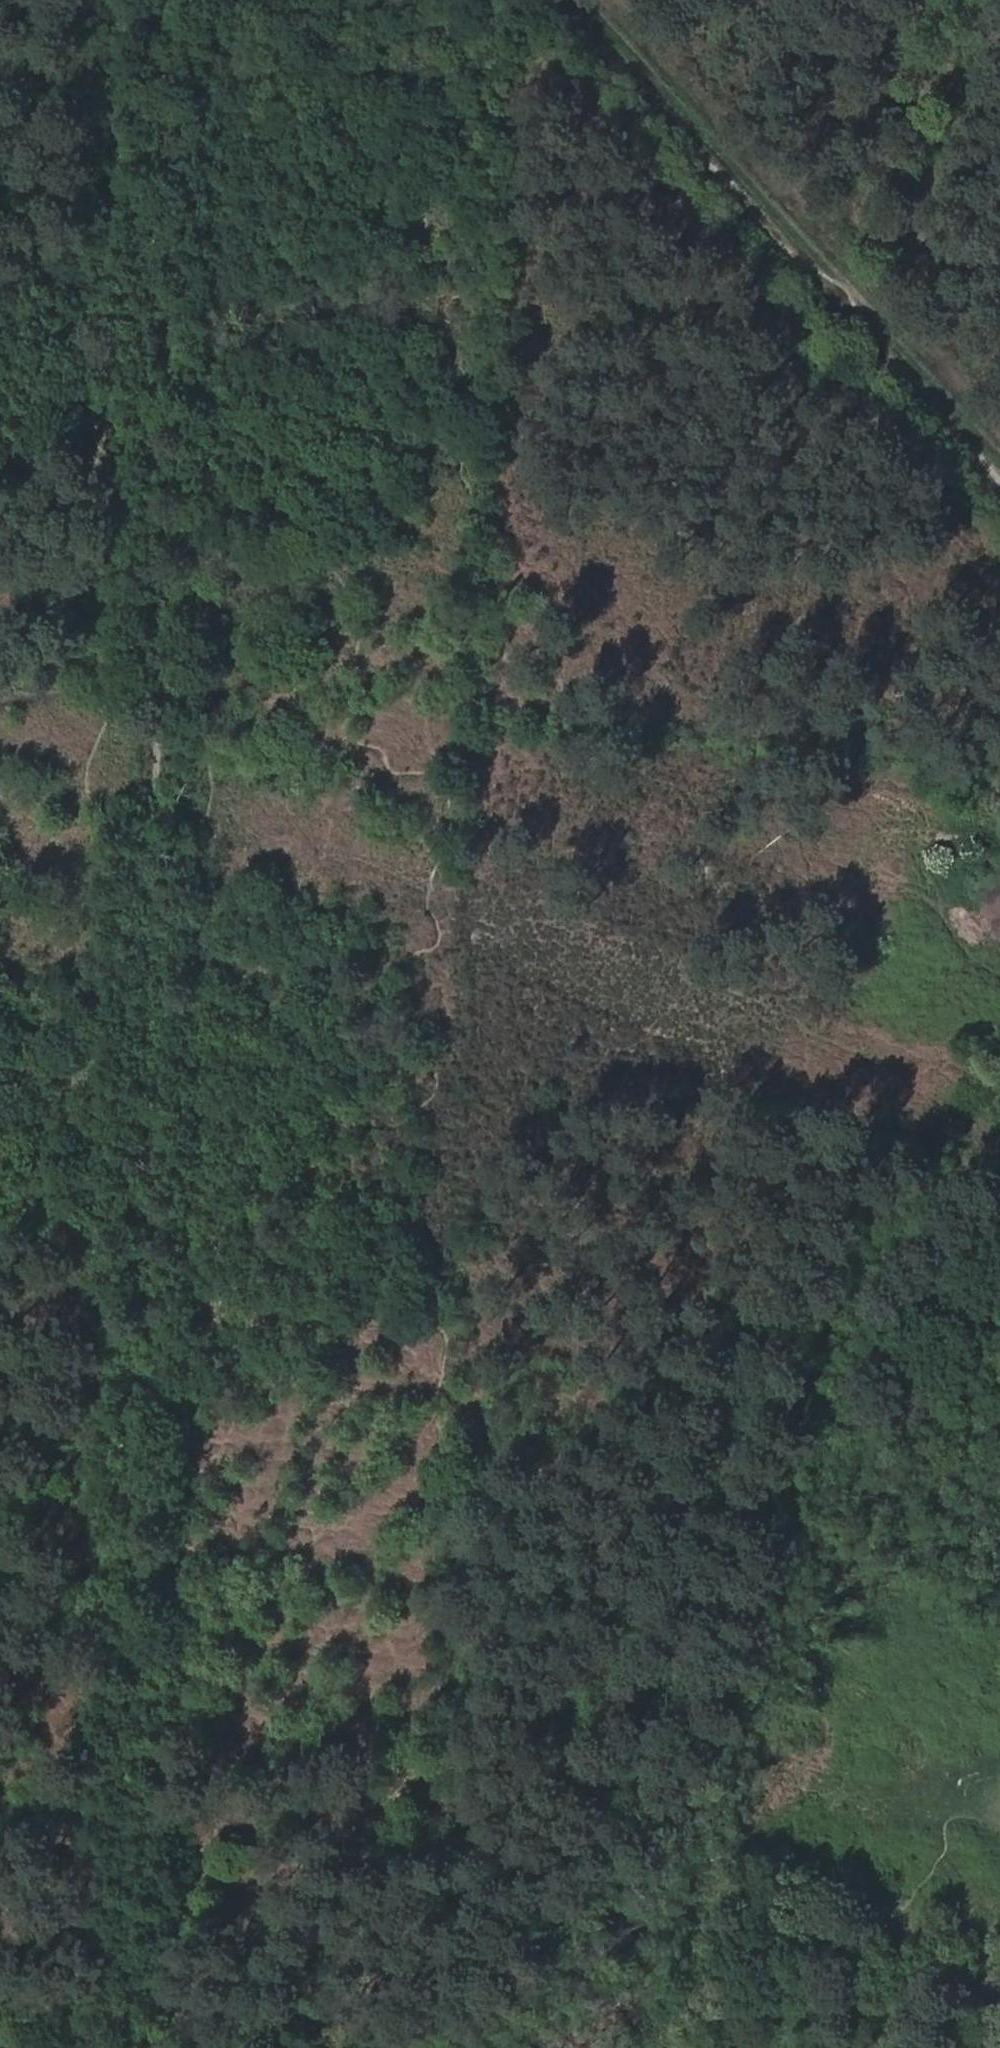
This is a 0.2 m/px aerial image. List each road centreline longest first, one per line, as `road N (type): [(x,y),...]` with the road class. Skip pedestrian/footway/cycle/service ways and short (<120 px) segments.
road 1 (track): [(191,0),(167,1760),(0,1838)]
road 2 (track): [(999,469),(569,0)]

